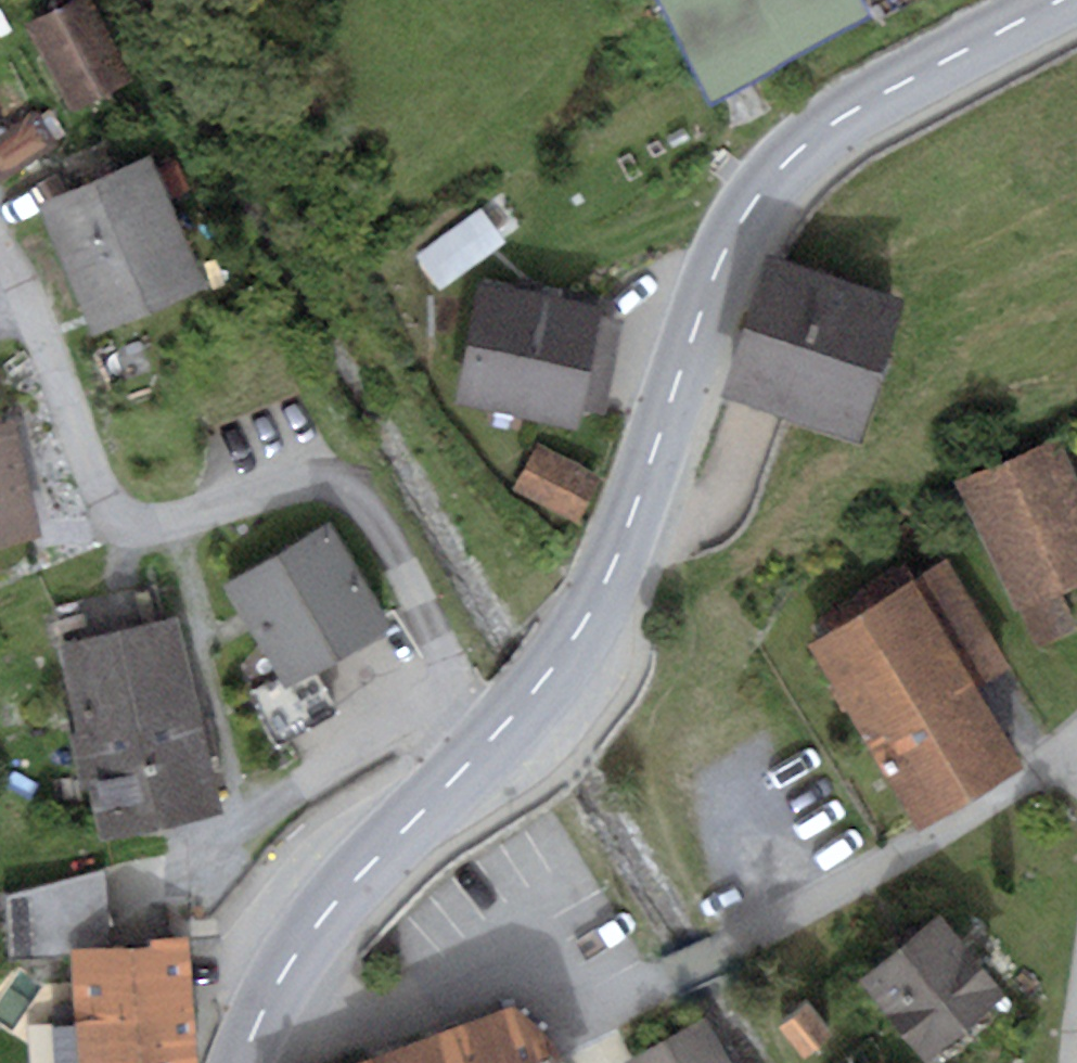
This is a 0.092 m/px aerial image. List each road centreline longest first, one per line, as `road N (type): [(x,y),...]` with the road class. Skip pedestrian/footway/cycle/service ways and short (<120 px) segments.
road 1 (secondary): [(488,741),(582,622),(643,484),(715,266),(761,184),(856,109),(1059,0)]
road 2 (residential): [(0,258),(124,521),(164,528),(314,478),(338,482),(363,503),(488,741)]
road 3 (secondary): [(242,1062),(284,974),(317,927),(488,741)]

